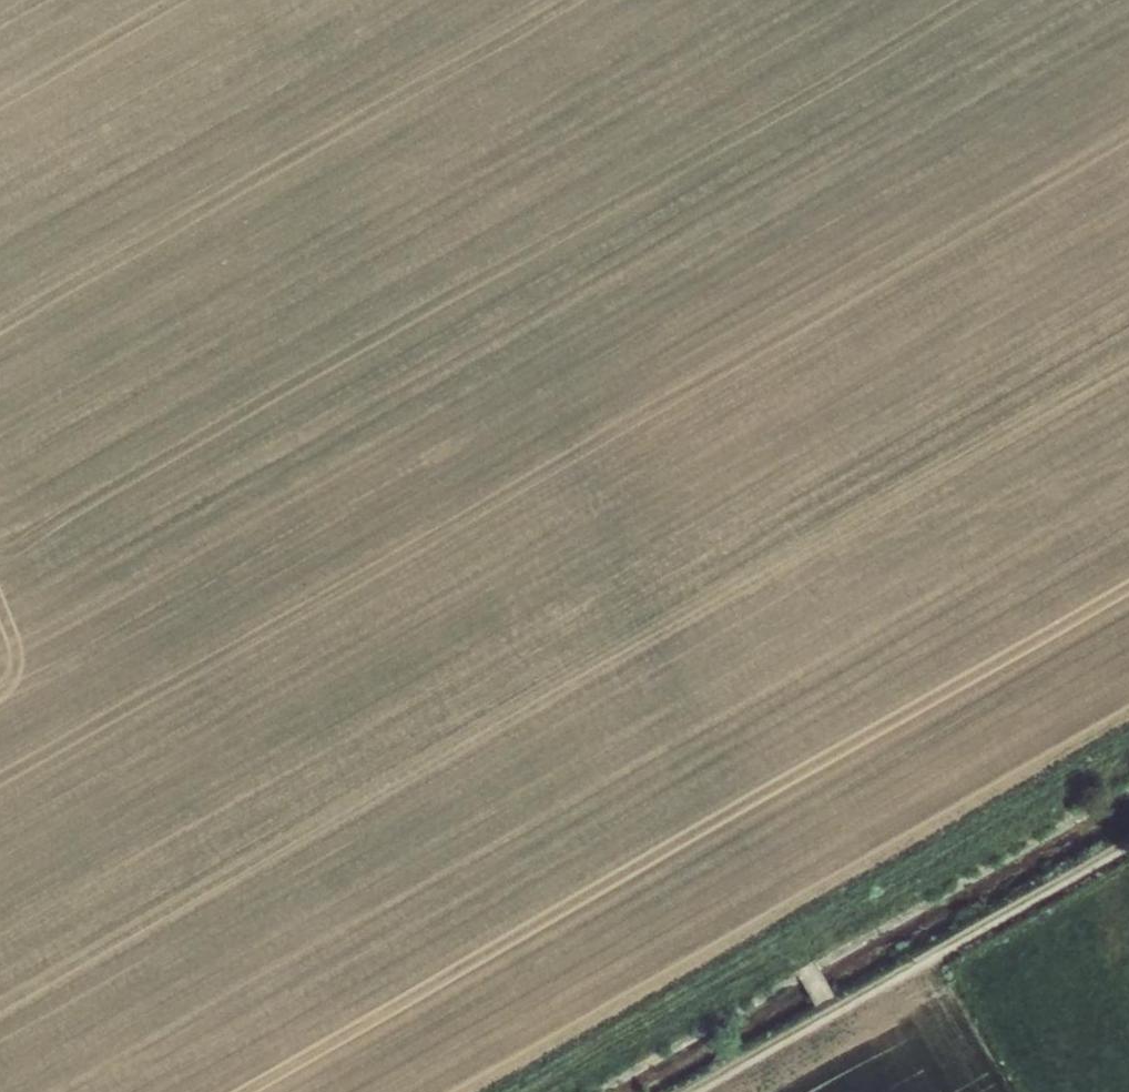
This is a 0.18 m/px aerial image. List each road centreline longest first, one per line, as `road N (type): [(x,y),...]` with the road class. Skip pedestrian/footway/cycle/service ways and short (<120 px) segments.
road 1 (track): [(1128,844),(696,1091)]

